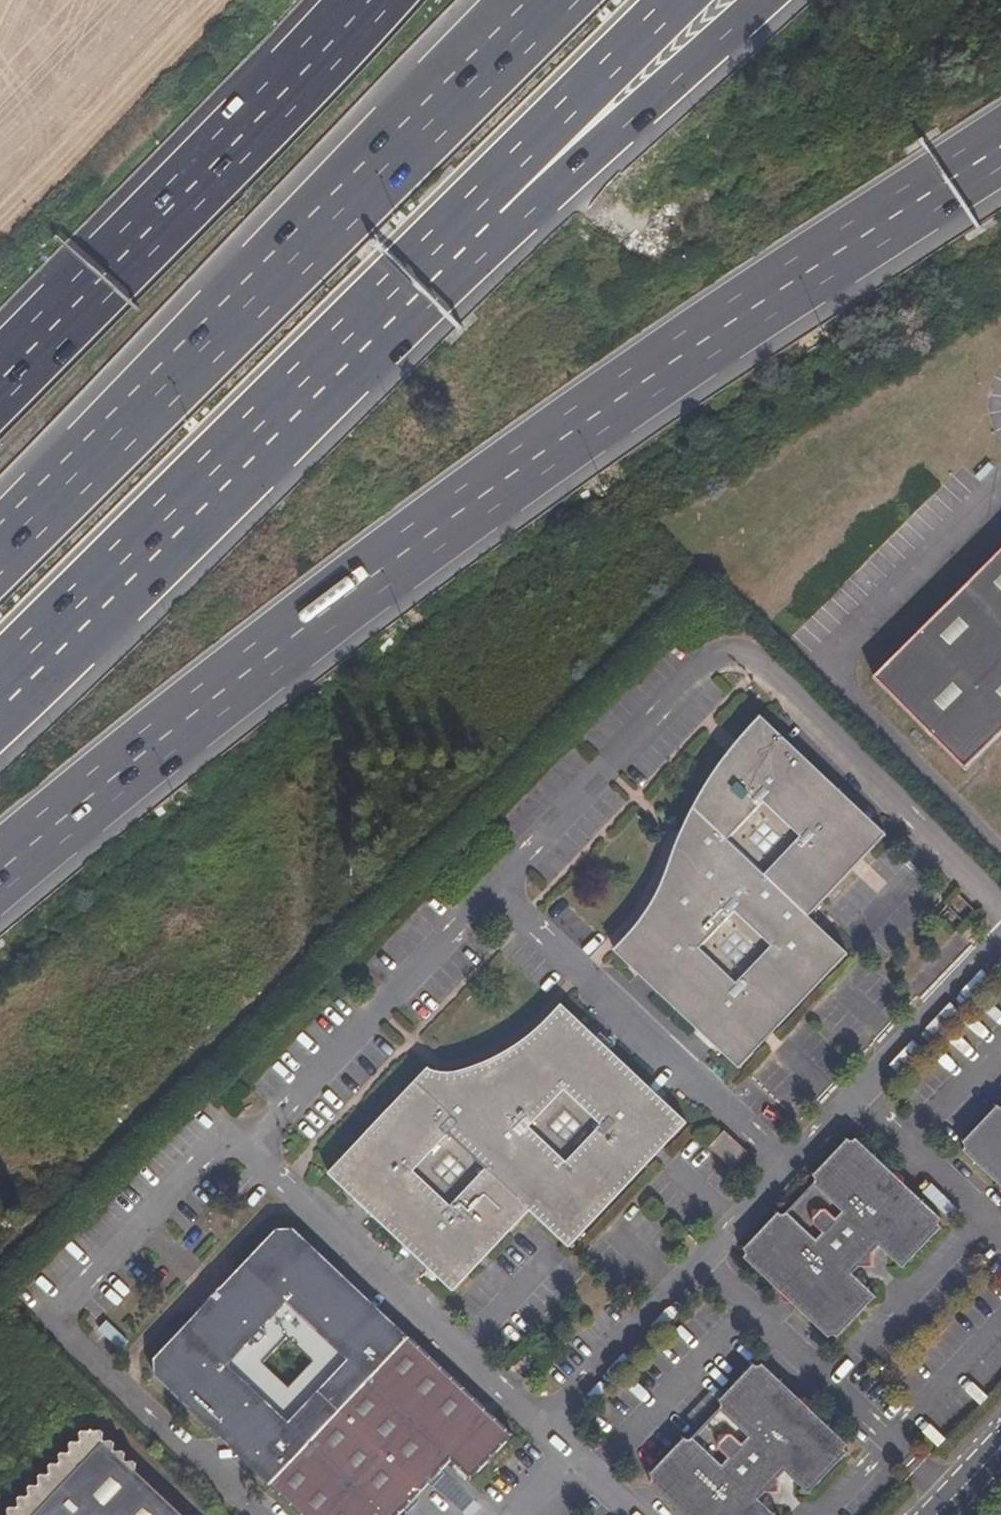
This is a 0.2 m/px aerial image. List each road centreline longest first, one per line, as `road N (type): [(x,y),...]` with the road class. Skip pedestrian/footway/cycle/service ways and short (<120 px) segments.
road 1 (motorway): [(0,875),(461,516),(1000,149)]
road 2 (motorway): [(551,0),(0,547)]
road 3 (motorway): [(0,690),(486,214)]
road 4 (motorway): [(371,0),(0,383)]
road 5 (motorway): [(486,214),(576,174),(771,0)]
road 6 (motorway): [(486,214),(548,133),(680,0)]

